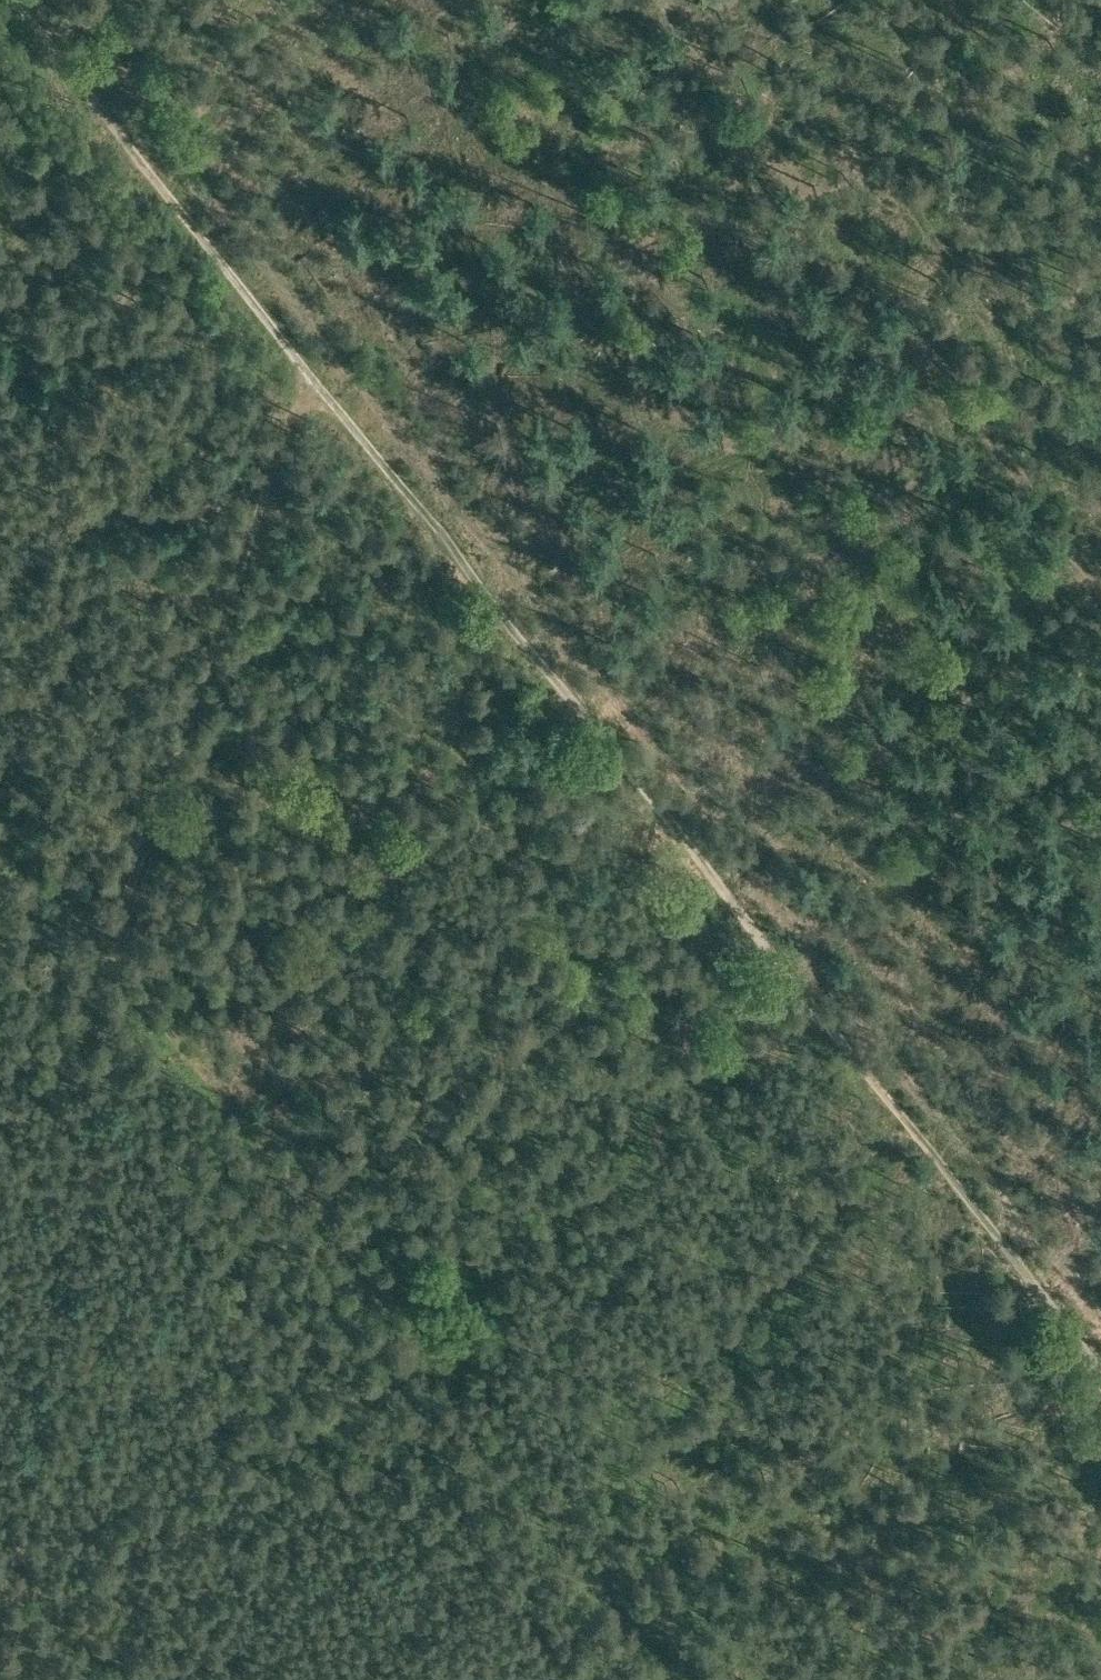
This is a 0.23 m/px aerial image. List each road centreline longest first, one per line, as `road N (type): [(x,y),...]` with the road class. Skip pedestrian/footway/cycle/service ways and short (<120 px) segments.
road 1 (track): [(1100,1346),(12,0)]

